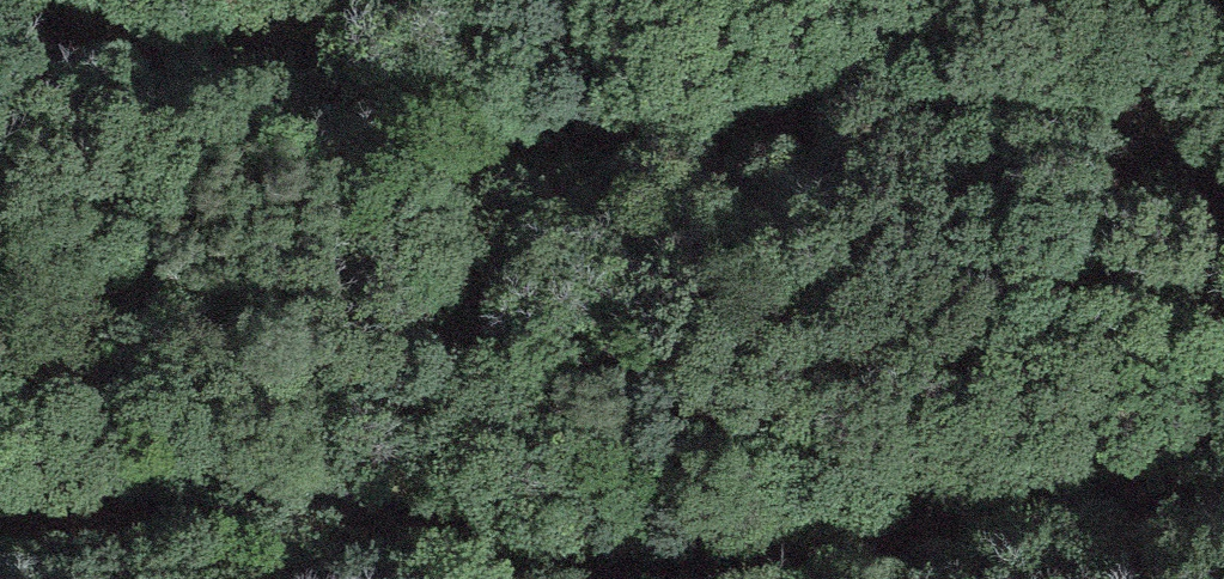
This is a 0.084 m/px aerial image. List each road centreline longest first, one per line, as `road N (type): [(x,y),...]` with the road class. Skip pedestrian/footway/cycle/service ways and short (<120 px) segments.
road 1 (unclassified): [(1223,502),(887,555),(741,568),(551,550),(237,493),(0,483)]
road 2 (unclassified): [(41,0),(190,68),(350,116),(579,145),(985,136),(1092,155),(1223,197)]

